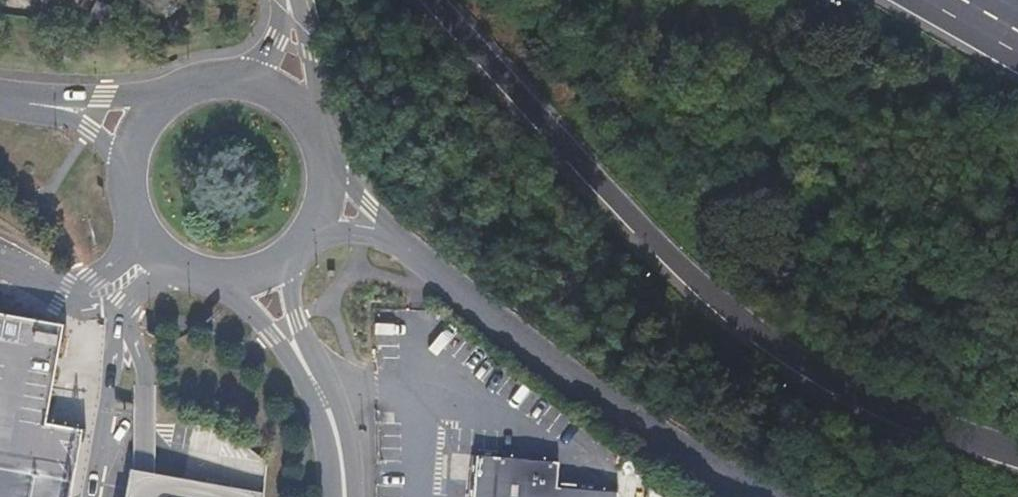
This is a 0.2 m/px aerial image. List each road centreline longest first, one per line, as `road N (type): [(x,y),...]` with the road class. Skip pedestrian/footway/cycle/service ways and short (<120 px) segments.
road 1 (motorway): [(434,0),(729,319),(835,387),(941,437),(1017,461)]
road 2 (unclassified): [(410,254),(627,423),(756,496)]
road 3 (tertiary): [(117,166),(119,207),(136,243),(187,281),(228,288)]
road 4 (residential): [(151,100),(0,100)]
road 5 (residential): [(0,102),(87,133),(117,166)]
road 6 (tertiary): [(228,288),(317,392)]
road 7 (tertiary): [(317,392),(290,267)]
road 8 (tertiary): [(317,122),(289,0)]

